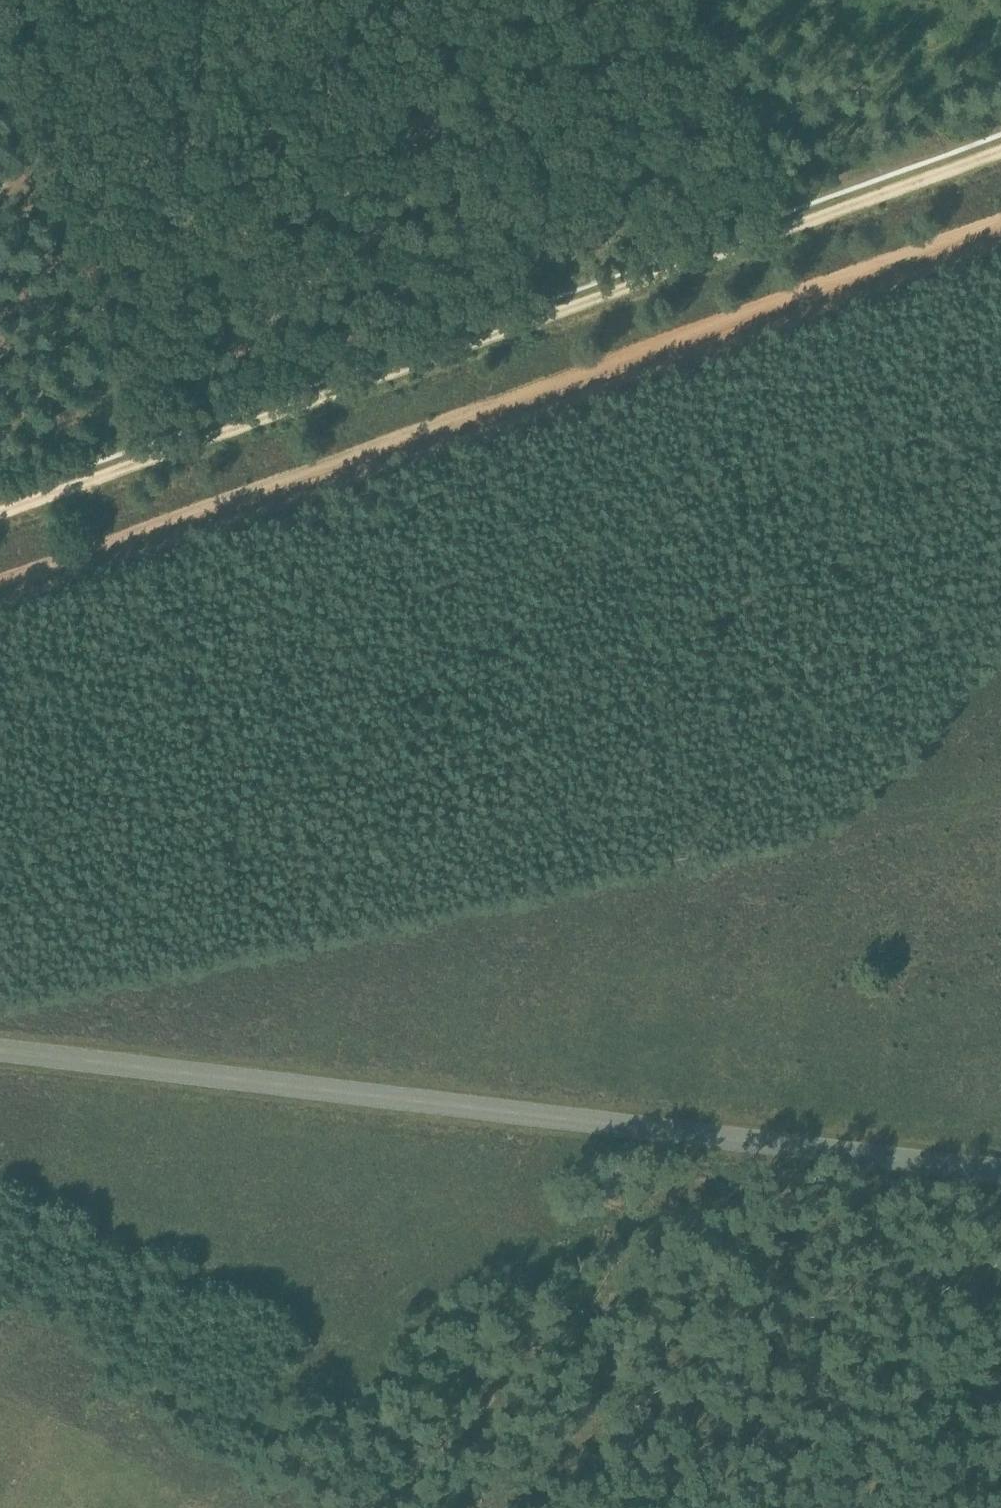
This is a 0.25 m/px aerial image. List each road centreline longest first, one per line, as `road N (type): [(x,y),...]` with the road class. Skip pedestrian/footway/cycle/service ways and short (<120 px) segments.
road 1 (track): [(0,589),(1000,228)]
road 2 (track): [(0,512),(1000,152)]

